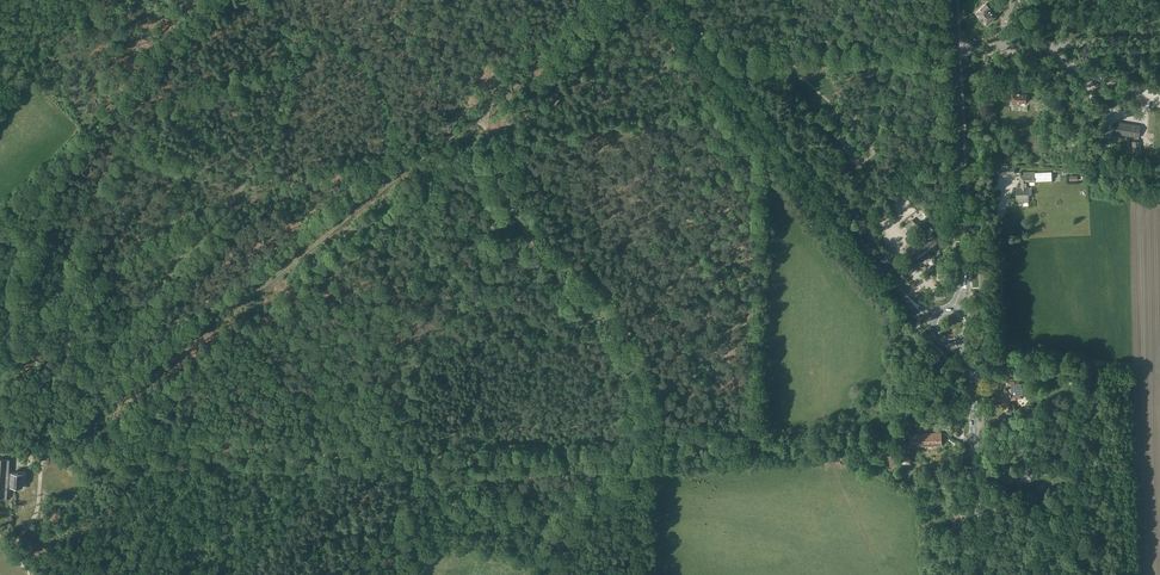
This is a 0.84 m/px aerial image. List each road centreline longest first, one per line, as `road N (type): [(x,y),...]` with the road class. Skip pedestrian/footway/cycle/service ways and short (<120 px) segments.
road 1 (track): [(556,574),(553,540),(637,454),(634,413),(603,340),(512,203),(491,154),(487,106)]
road 2 (track): [(413,165),(78,441)]
road 3 (secondary): [(936,317),(912,300),(651,0)]
road 4 (track): [(637,454),(402,462),(225,448)]
road 5 (secondary): [(955,308),(966,276),(953,0)]
road 6 (track): [(50,178),(48,236),(31,266),(9,434)]
road 7 (secondary): [(981,574),(970,366),(960,341)]
road 8 (track): [(225,448),(9,434)]
road 9 (track): [(259,184),(136,341)]
road 10 (track): [(218,0),(90,126)]
road 11 (track): [(90,126),(259,184)]
road 12 (track): [(309,29),(352,52),(378,84),(413,165)]
road 13 (track): [(621,0),(487,106)]
road 14 (track): [(637,454),(805,444)]
road 15 (track): [(225,448),(224,475),(130,574)]
road 16 (track): [(793,59),(956,49)]
road 17 (track): [(309,29),(259,184)]
road 18 (track): [(259,184),(413,165)]
road 19 (track): [(90,126),(0,224)]

